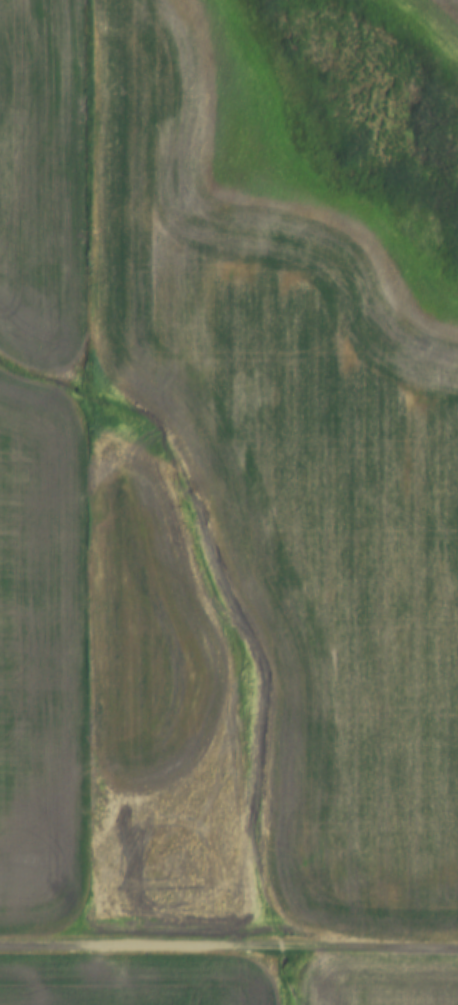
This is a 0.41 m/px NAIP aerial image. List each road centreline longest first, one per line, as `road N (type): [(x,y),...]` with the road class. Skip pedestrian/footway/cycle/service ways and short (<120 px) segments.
road 1 (track): [(457,954),(0,952)]

